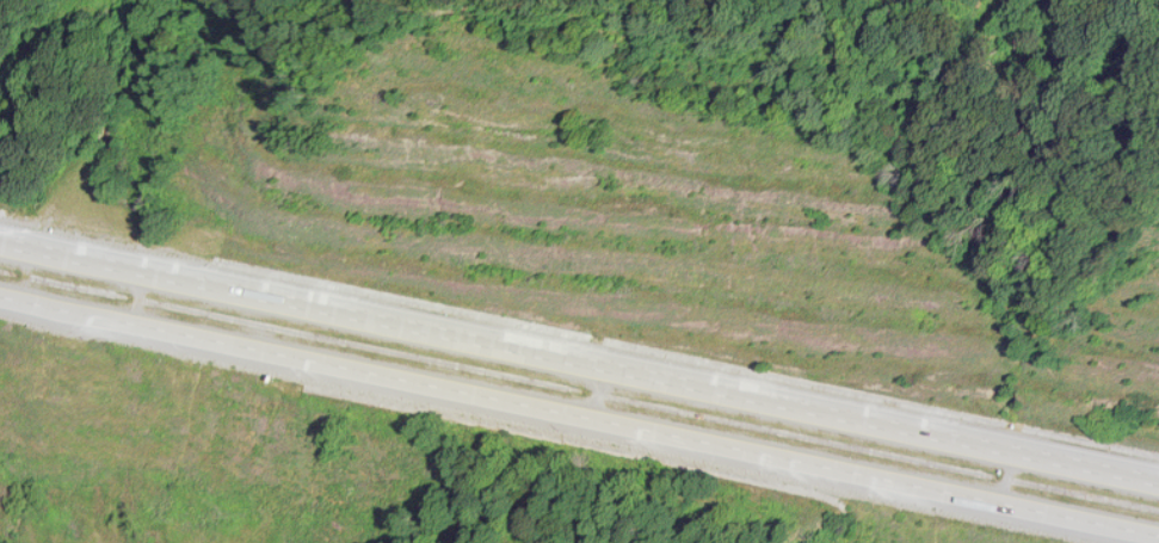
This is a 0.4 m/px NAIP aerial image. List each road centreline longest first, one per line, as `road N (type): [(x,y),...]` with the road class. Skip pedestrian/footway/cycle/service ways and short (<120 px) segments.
road 1 (motorway): [(1158,479),(525,354),(0,238)]
road 2 (motorway): [(0,294),(1158,534)]

